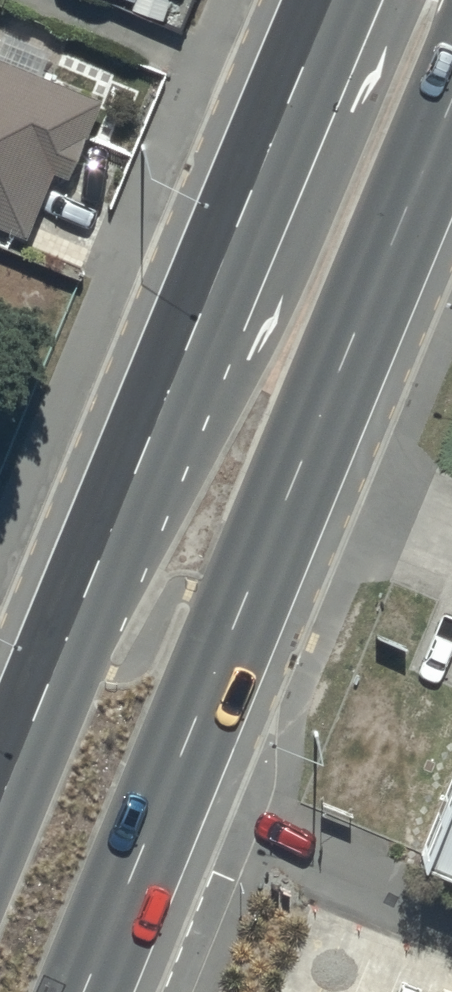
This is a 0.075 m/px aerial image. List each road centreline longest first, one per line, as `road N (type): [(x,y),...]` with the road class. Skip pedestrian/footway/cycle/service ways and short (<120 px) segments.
road 1 (trunk): [(451,100),(85,991)]
road 2 (trunk): [(0,809),(340,0)]

